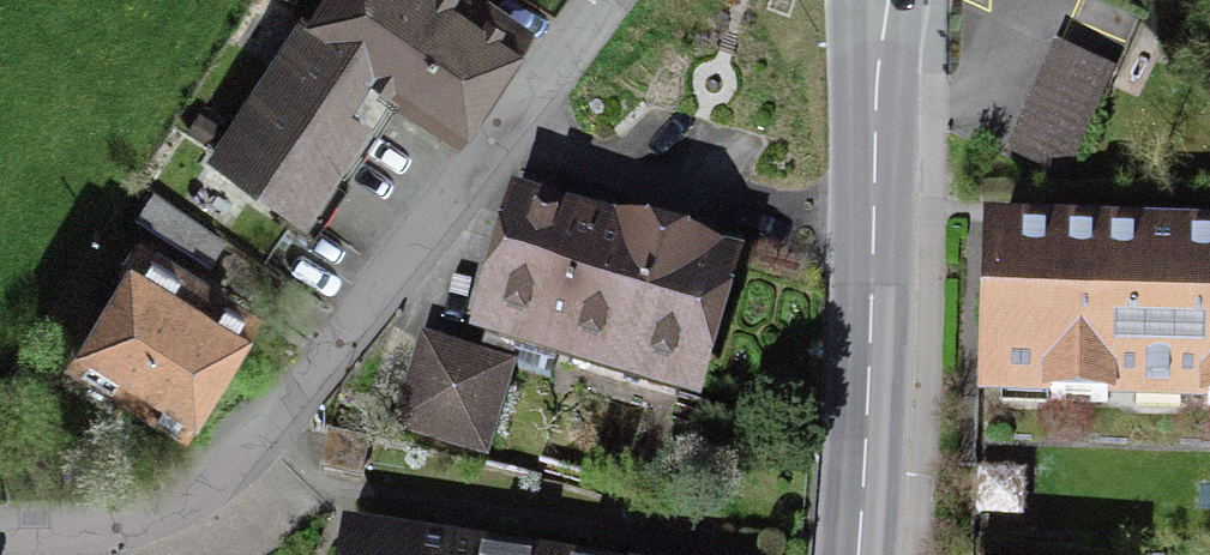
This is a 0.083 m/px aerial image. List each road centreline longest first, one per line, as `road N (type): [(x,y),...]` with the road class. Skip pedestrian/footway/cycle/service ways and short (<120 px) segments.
road 1 (residential): [(0,536),(166,503),(215,473),(272,422),(505,131)]
road 2 (residential): [(505,131),(875,242)]
road 3 (primary): [(859,554),(875,242)]
road 4 (primary): [(875,242),(882,0)]
road 5 (residential): [(505,131),(598,0)]

